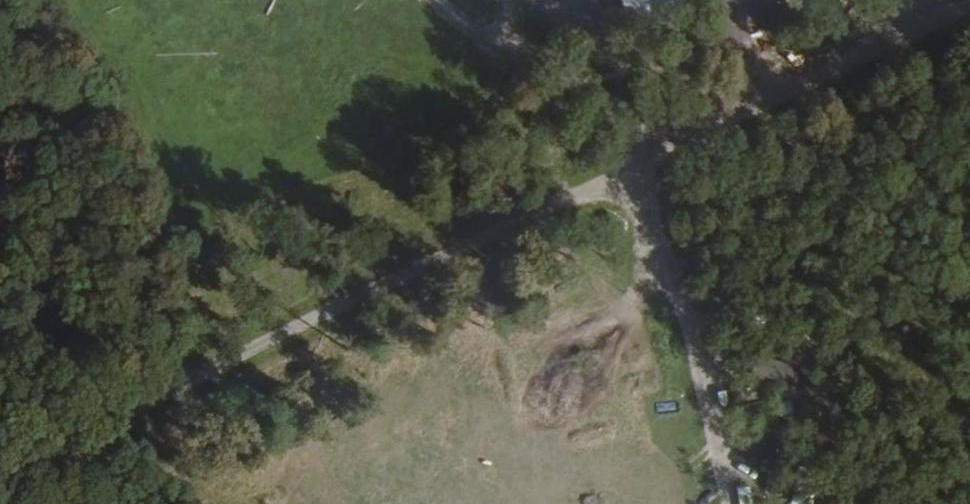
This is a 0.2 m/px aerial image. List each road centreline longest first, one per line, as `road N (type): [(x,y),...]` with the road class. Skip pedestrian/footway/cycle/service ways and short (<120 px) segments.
road 1 (unclassified): [(969,8),(293,348),(173,439),(132,503)]

